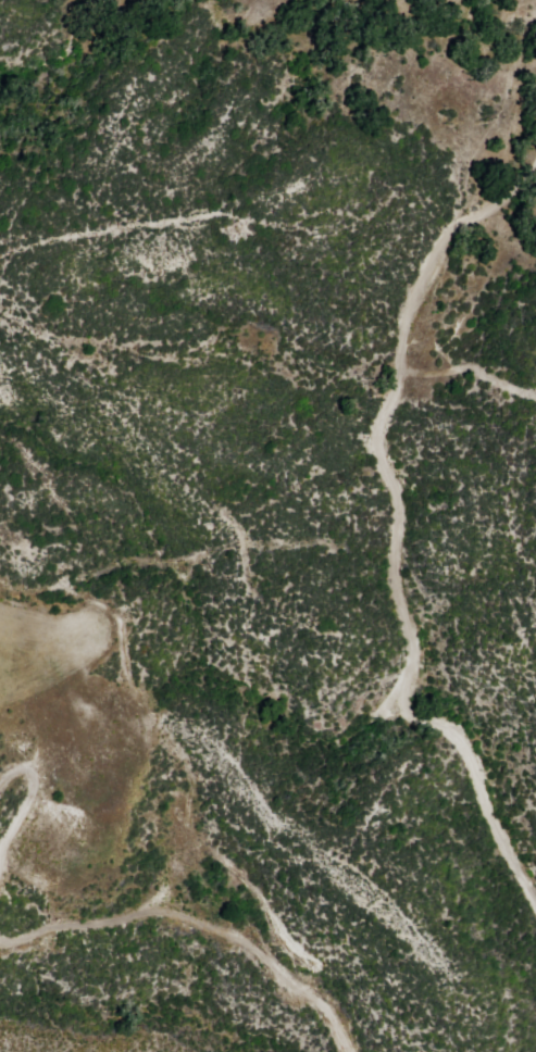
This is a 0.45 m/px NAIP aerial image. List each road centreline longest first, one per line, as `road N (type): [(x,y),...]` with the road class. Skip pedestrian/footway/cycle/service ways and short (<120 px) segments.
road 1 (track): [(535,157),(507,203),(453,234),(404,326),(399,378),(374,441),(400,508),(395,583),(419,649),(402,700),(414,721),(437,722),(466,747),(482,799),(535,905)]

